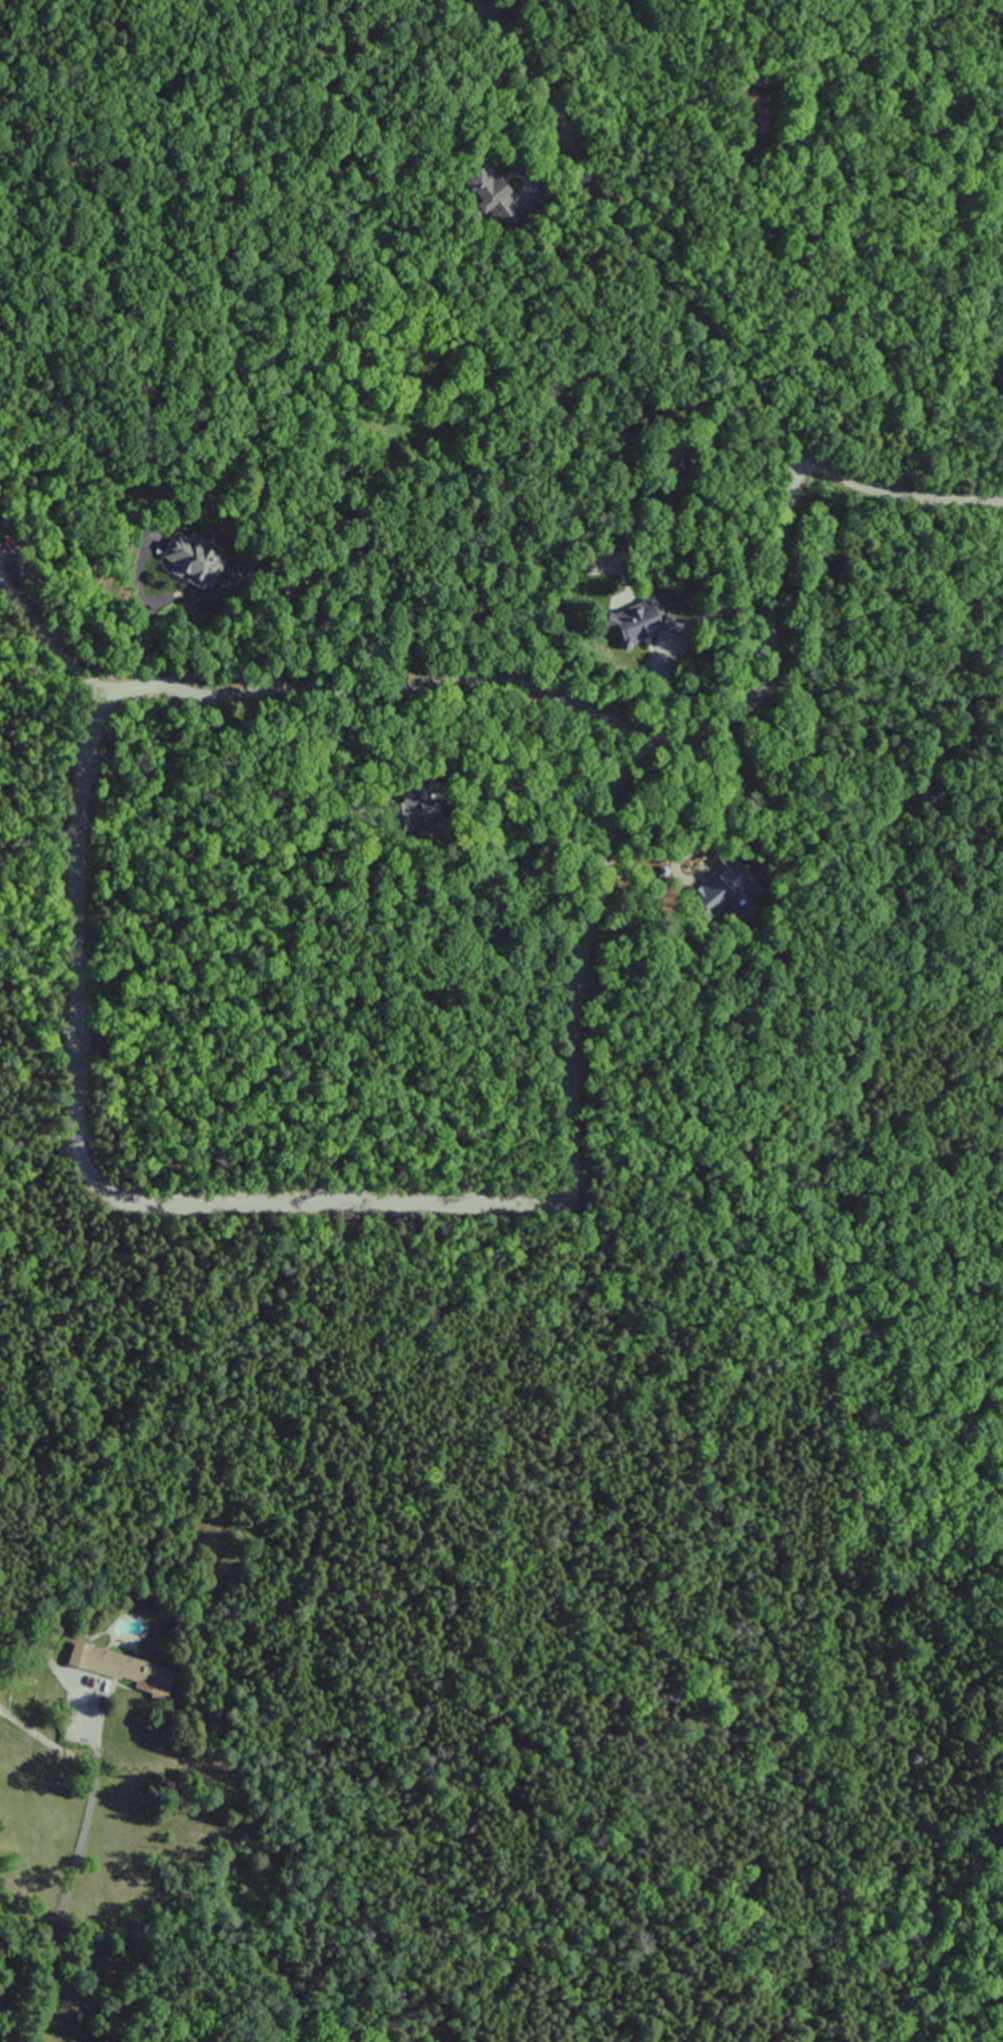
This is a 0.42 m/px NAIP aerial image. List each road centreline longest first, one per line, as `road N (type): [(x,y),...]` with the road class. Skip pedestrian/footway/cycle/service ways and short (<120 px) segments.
road 1 (residential): [(1002,500),(881,489),(837,474),(793,442),(692,309),(619,233),(554,99),(478,0)]

